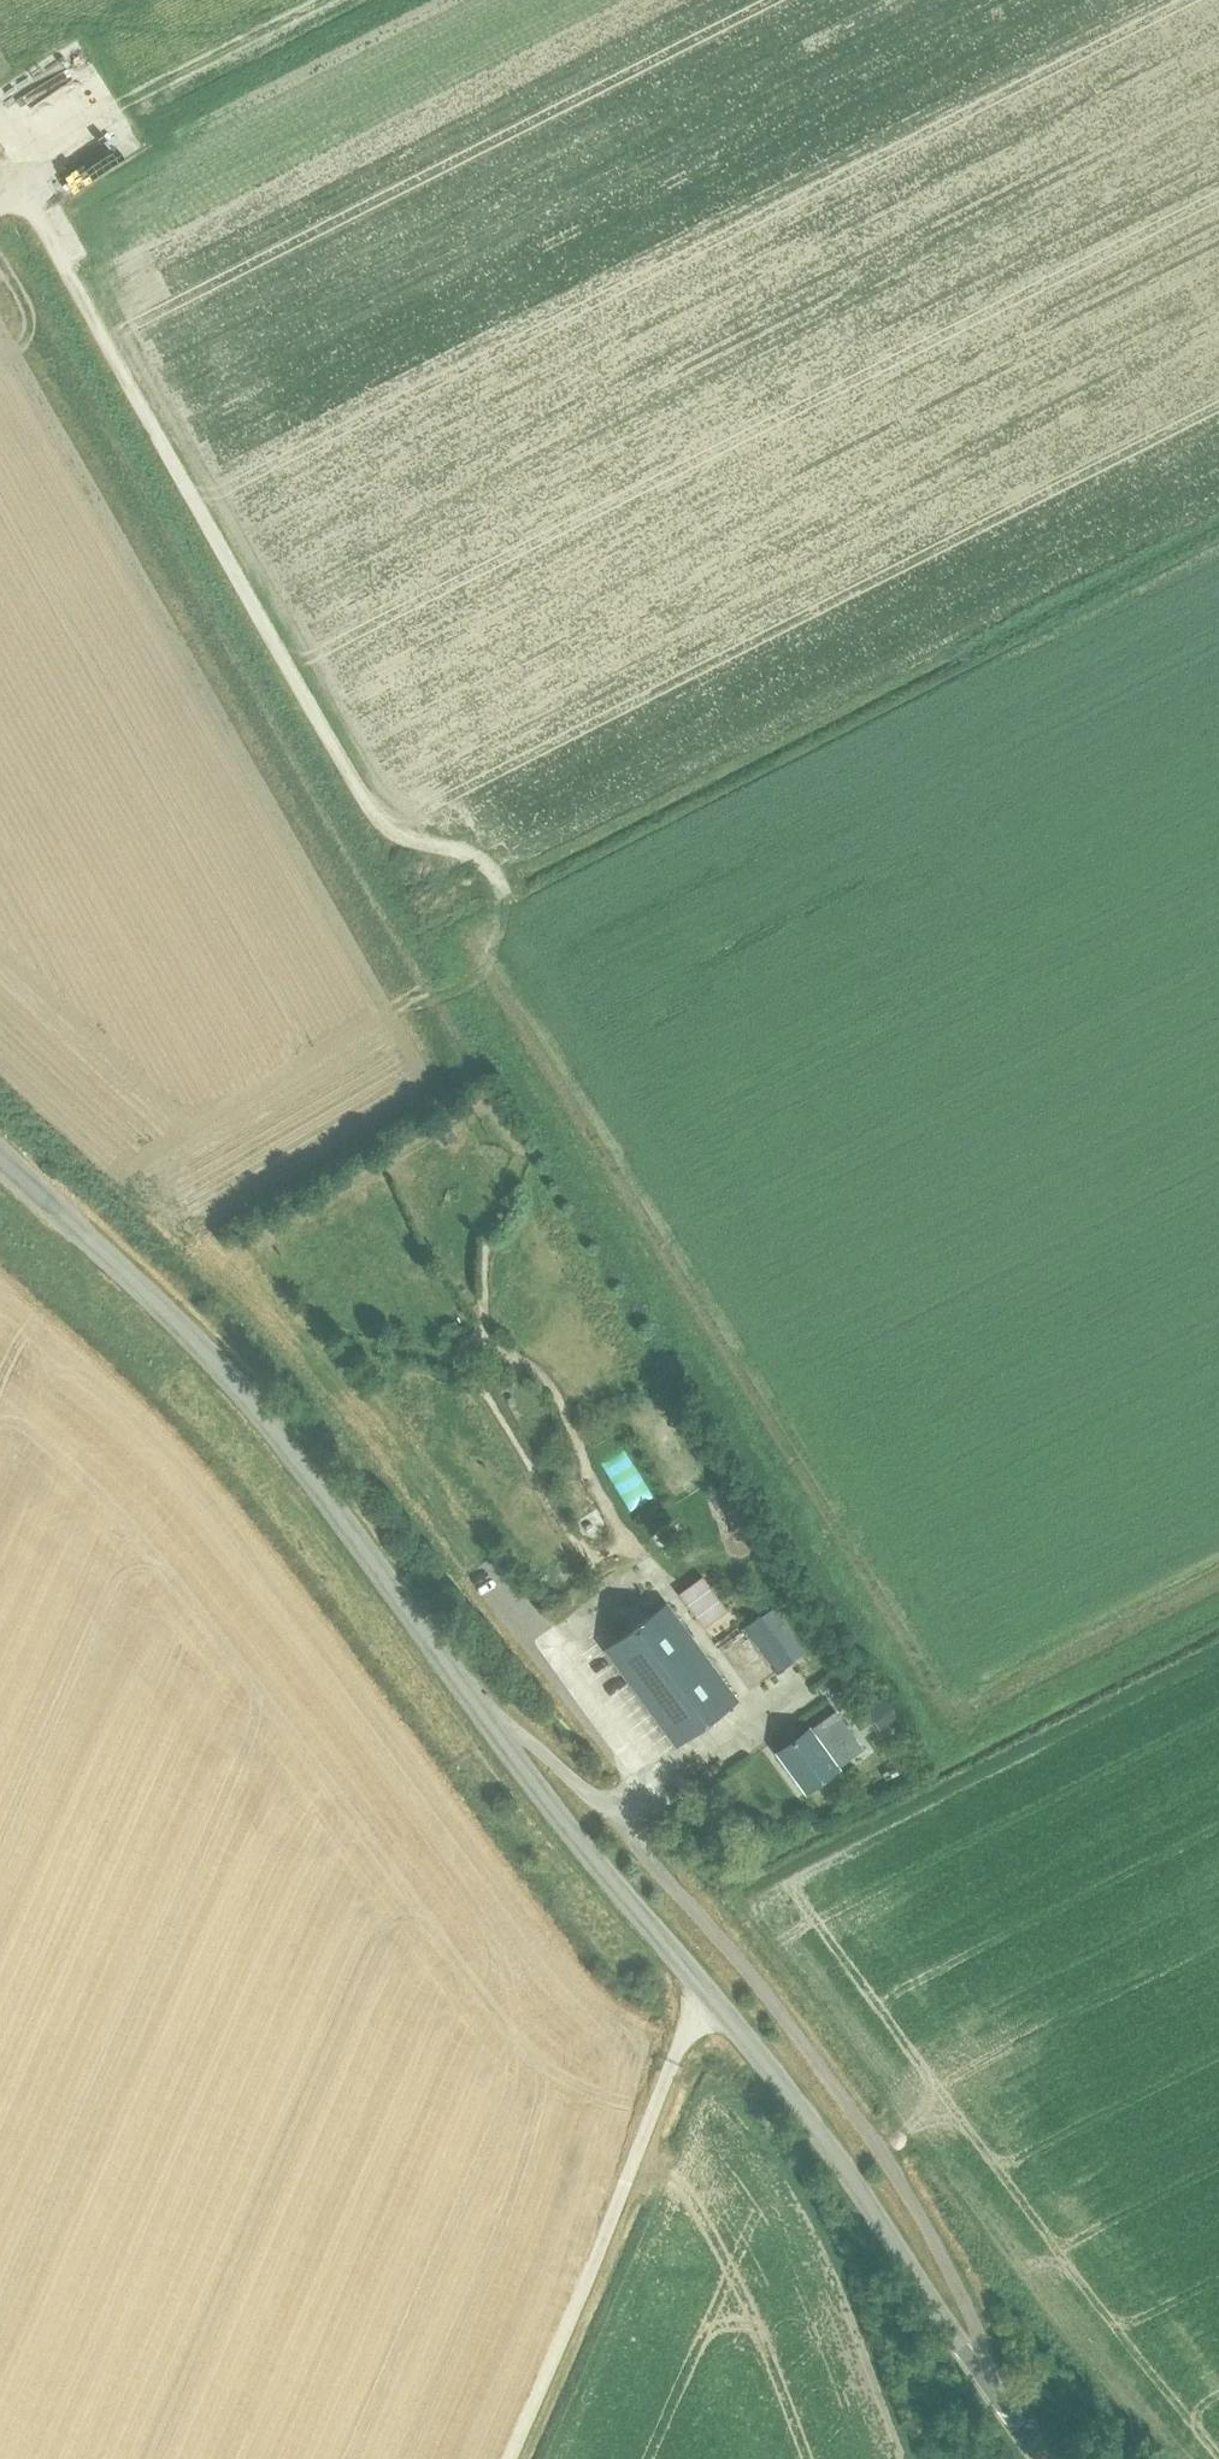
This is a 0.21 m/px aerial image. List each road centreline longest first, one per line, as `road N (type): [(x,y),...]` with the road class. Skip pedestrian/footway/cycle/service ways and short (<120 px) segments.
road 1 (unclassified): [(1051,2458),(815,2119),(496,1728),(294,1451),(187,1328),(0,1157)]
road 2 (track): [(0,209),(24,193),(367,800),(397,834),(462,851),(488,865),(504,890)]

